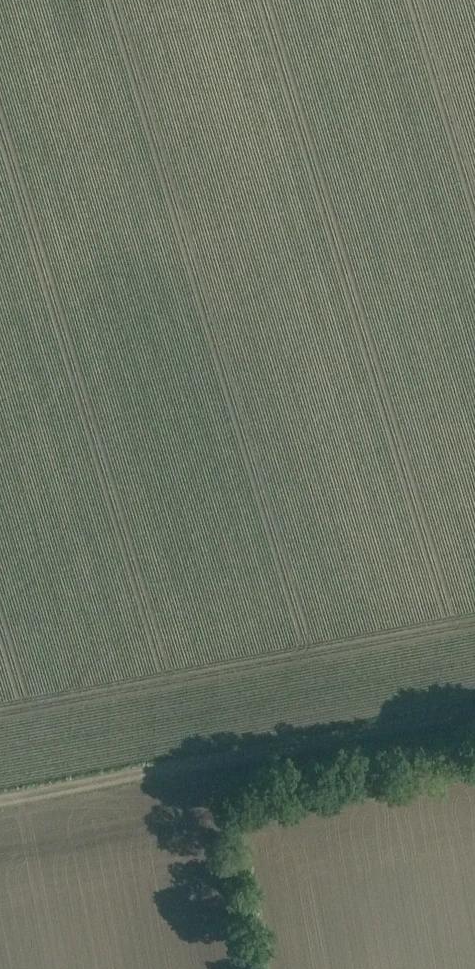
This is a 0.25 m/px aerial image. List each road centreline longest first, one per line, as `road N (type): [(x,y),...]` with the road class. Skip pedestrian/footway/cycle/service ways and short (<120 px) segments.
road 1 (track): [(474,718),(0,806)]

